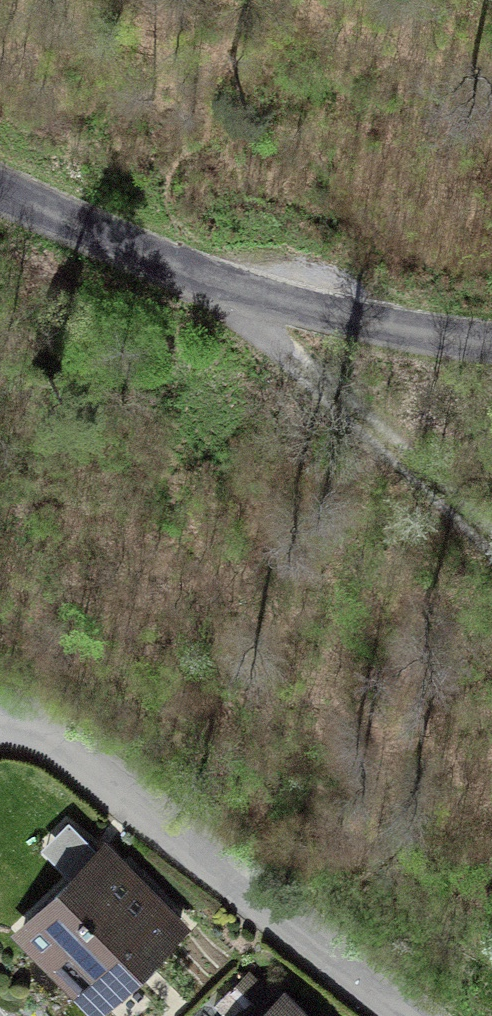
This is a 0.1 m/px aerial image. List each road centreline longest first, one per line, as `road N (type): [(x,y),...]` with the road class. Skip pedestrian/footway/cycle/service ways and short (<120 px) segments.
road 1 (unclassified): [(0,191),(217,282),(363,321),(491,342)]
road 2 (residential): [(0,729),(51,742),(78,760),(407,1015)]
road 3 (track): [(491,544),(217,282)]

